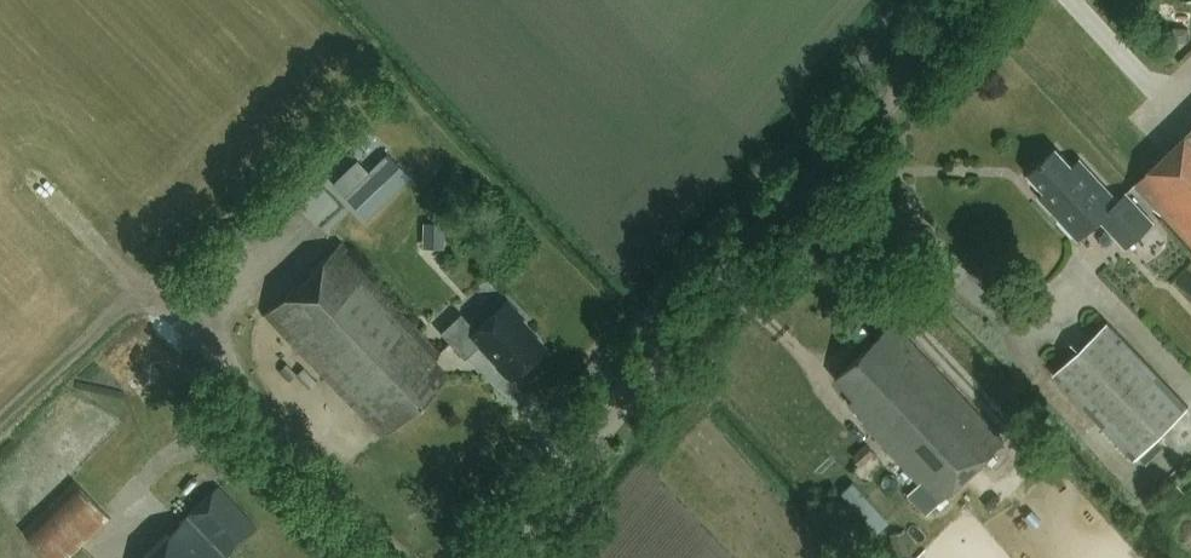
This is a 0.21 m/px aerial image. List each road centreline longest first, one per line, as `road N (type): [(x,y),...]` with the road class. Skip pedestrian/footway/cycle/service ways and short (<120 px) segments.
road 1 (secondary): [(489,557),(967,0)]

